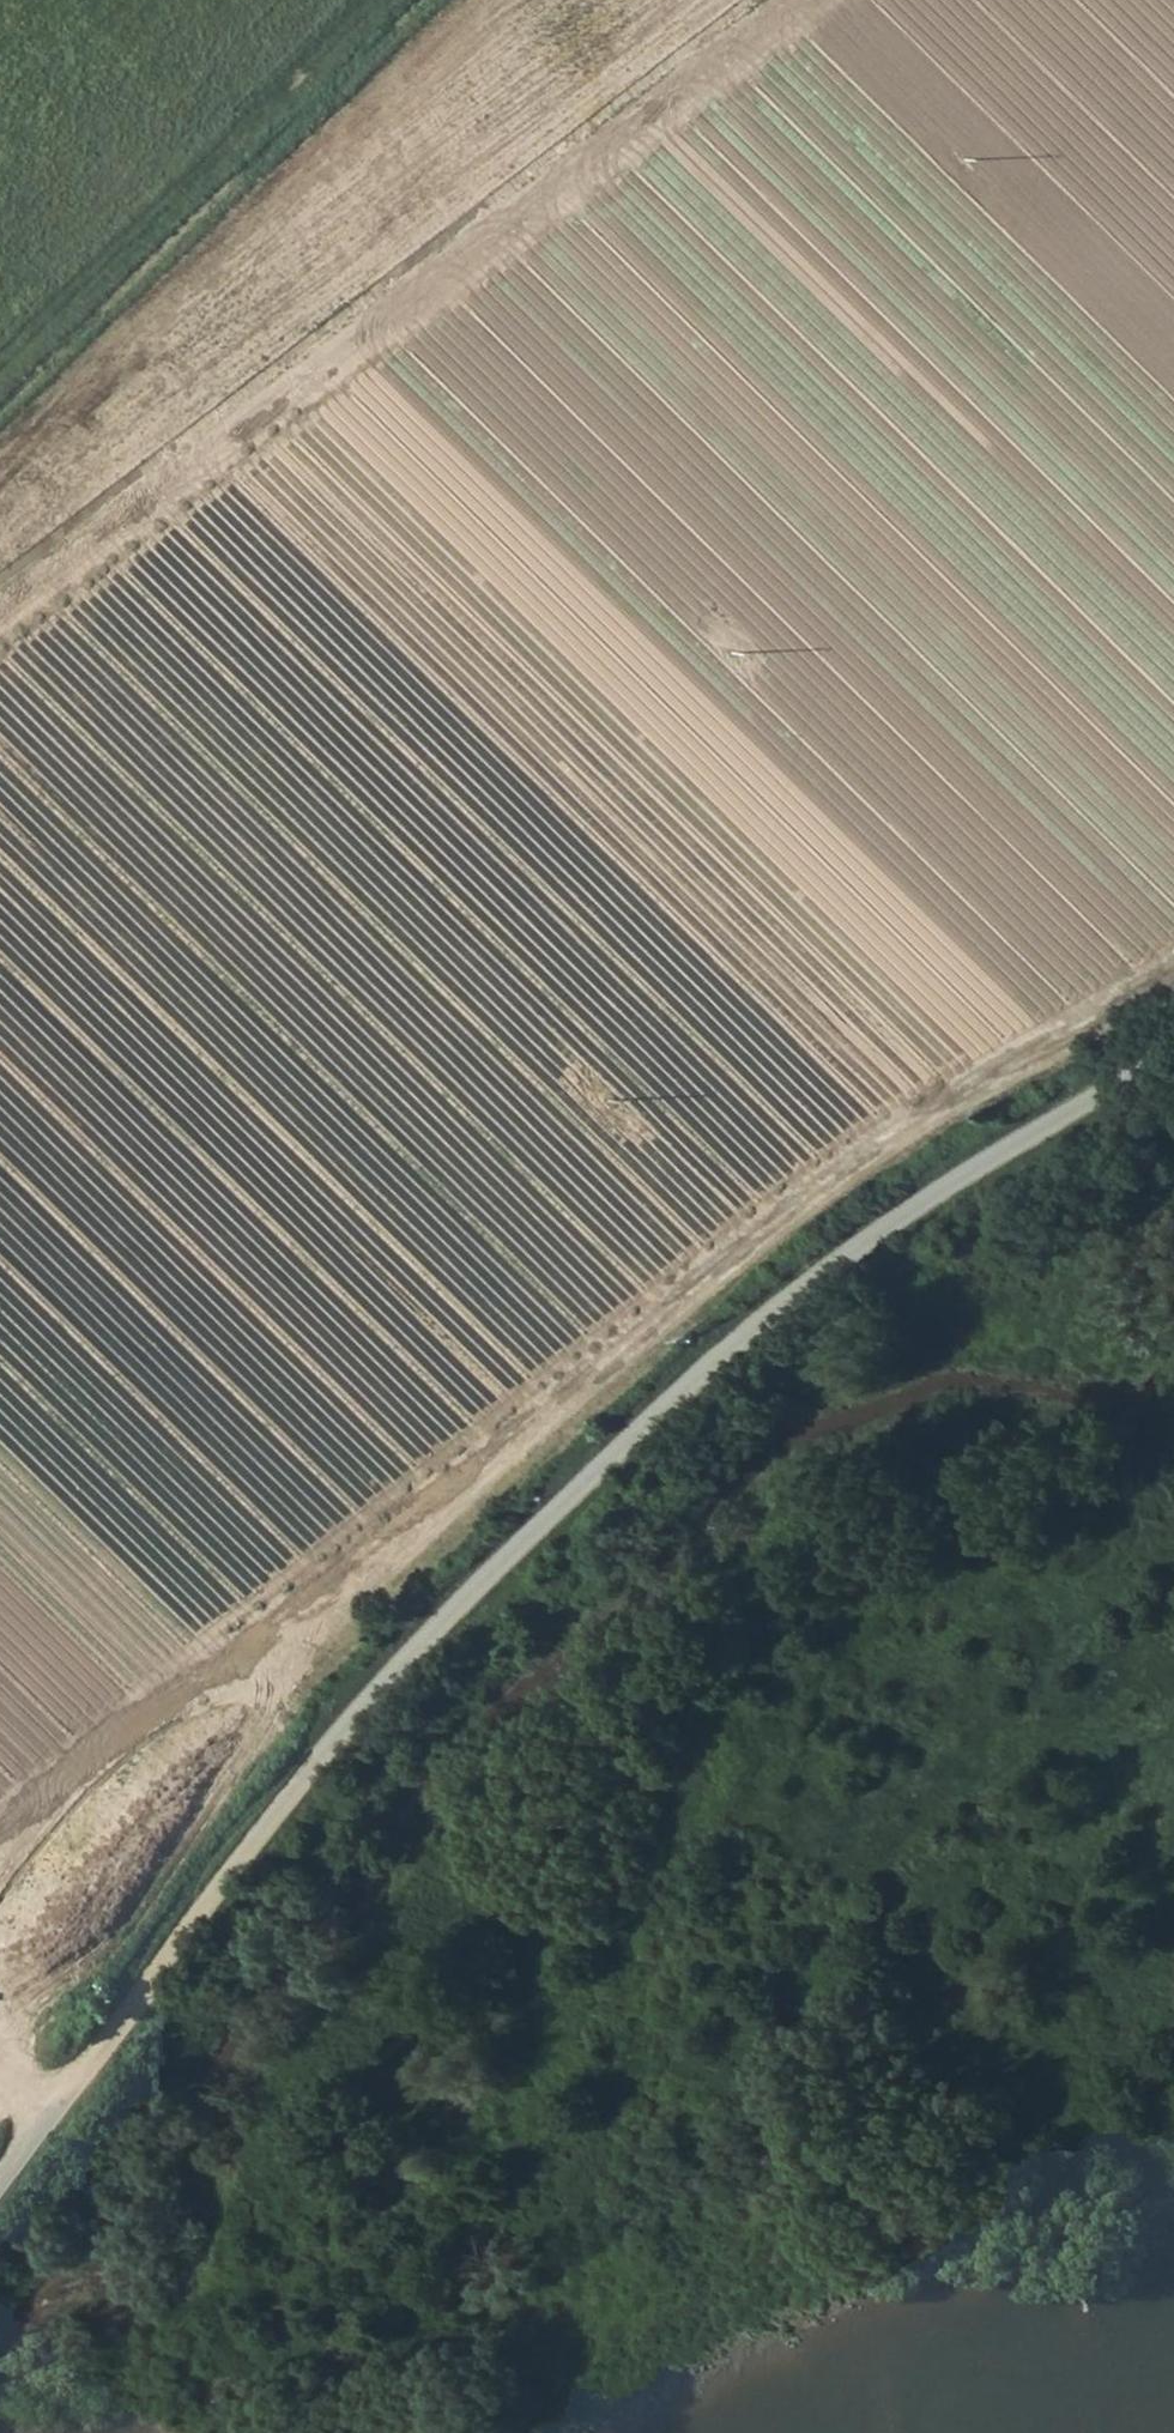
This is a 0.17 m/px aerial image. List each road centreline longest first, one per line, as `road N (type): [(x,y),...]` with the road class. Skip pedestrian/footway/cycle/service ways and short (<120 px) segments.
road 1 (track): [(0,2186),(354,1726),(534,1527),(716,1349),(923,1193),(1173,1050)]
road 2 (track): [(370,0),(0,359)]

